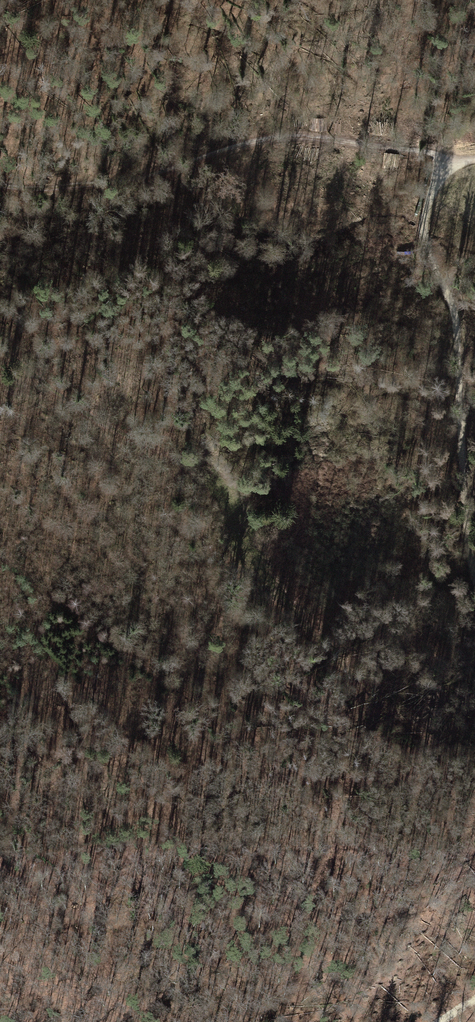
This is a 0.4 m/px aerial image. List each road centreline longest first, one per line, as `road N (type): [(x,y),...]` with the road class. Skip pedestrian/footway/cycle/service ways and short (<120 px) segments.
road 1 (track): [(0,557),(22,584),(54,688),(146,884),(184,918),(231,929),(295,904),(356,921),(396,901)]
road 2 (track): [(0,348),(226,499),(295,613),(381,703),(441,751)]
road 3 (track): [(0,183),(39,189),(148,177),(287,134),(390,142),(448,161),(474,159)]
road 4 (track): [(474,559),(456,323),(422,223),(448,161)]

